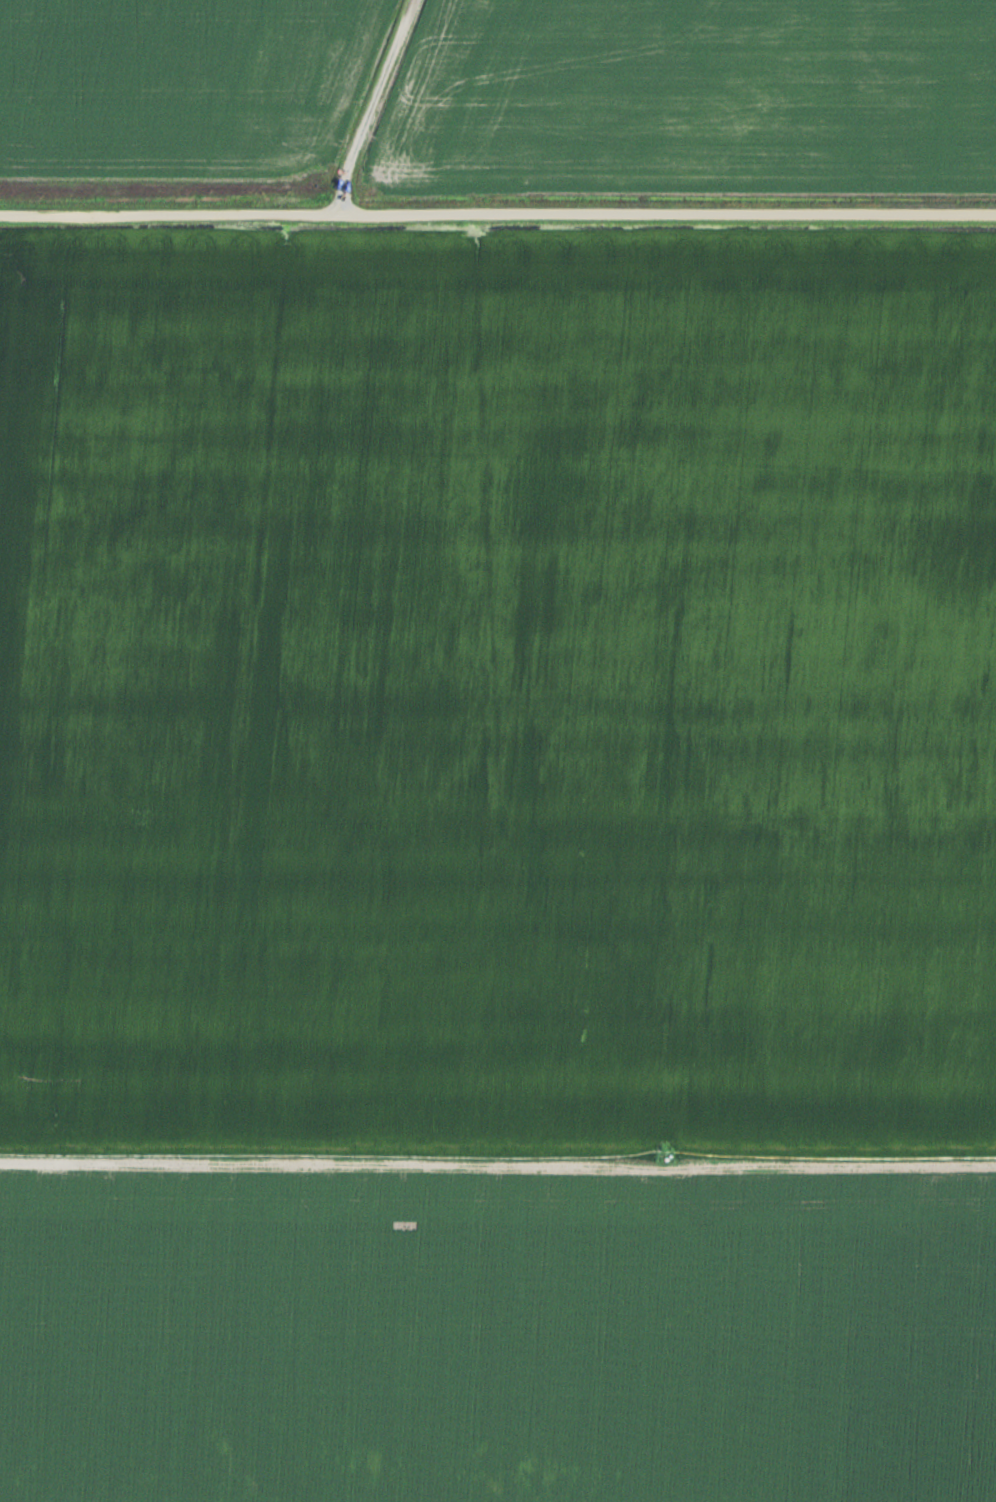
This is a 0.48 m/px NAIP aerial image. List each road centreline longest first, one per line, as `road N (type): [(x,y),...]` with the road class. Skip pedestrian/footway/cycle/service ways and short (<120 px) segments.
road 1 (residential): [(995,212),(0,212)]

